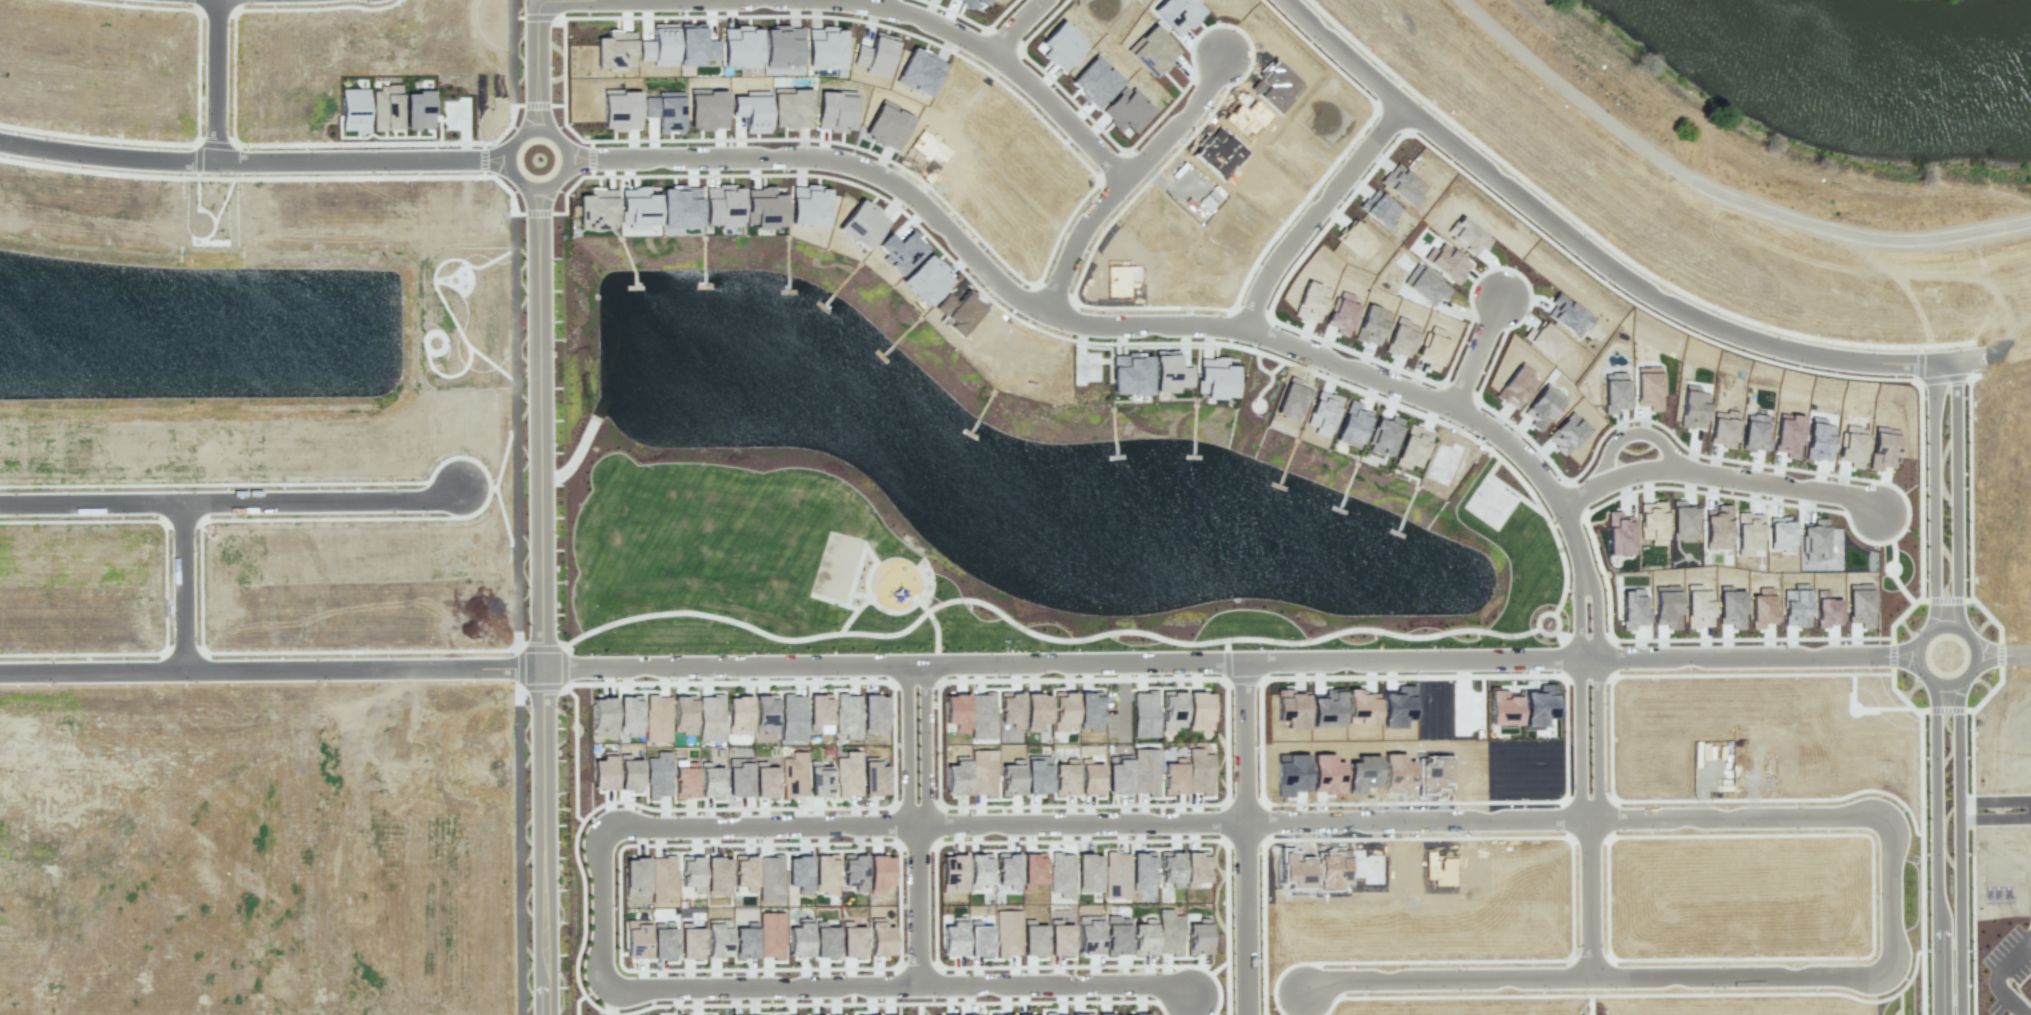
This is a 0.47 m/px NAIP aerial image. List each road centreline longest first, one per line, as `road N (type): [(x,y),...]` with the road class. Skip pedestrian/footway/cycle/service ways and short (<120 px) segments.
road 1 (residential): [(540,668),(1914,655)]
road 2 (residential): [(1589,660),(1585,565),(1565,506),(1534,463),(1454,406),(1251,341),(1105,337),(1051,323),(1007,296),(902,195),(813,160),(566,159)]
road 3 (tertiary): [(545,1014),(545,365),(536,188)]
road 4 (residential): [(1966,360),(1846,361),(1696,319),(1566,236),(1405,104),(1295,0)]
road 5 (residential): [(1130,190),(1025,85),(967,47),(904,21),(824,8),(542,10)]
road 6 (residential): [(540,668),(0,673)]
road 7 (residential): [(1246,1014),(1242,664)]
road 8 (residential): [(1242,825),(1590,818)]
road 9 (residential): [(1565,506),(1614,480),(1669,469),(1844,495),(1881,513)]
road 10 (tertiary): [(1936,685),(1934,1014)]
road 11 (residential): [(922,665),(923,994)]
road 12 (residential): [(922,835),(1242,825)]
road 13 (residential): [(922,835),(604,840)]
road 14 (residential): [(1589,660),(1592,977)]
road 15 (residential): [(607,999),(923,994)]
road 16 (residential): [(1893,973),(1592,977)]
road 17 (residential): [(1590,818),(1891,815)]
road 18 (residential): [(212,160),(507,159)]
road 19 (residential): [(1592,977),(1350,981),(1304,998)]
road 20 (residential): [(1251,341),(1288,251),(1405,104)]
road 21 (residential): [(183,503),(468,500)]
road 22 (residential): [(923,994),(1154,993),(1197,1009)]
road 23 (tertiary): [(1957,626),(1966,360)]
road 24 (tertiary): [(1934,364),(1934,626)]
road 25 (residential): [(212,160),(0,139)]
road 26 (residential): [(1960,1014),(1957,804)]
road 27 (tertiary): [(1914,655),(1923,677),(1951,686),(1969,675),(1976,649),(1964,630),(1942,624),(1922,634),(1914,655)]
road 28 (residential): [(0,505),(183,503)]
road 29 (tertiary): [(527,186),(545,187),(564,168),(560,141),(545,131),(519,135),(509,150),(509,168),(527,186)]
road 30 (residential): [(183,503),(183,674)]
road 31 (residential): [(1130,190),(1193,125),(1229,63)]
road 32 (residential): [(214,0),(212,160)]
road 33 (residential): [(604,840),(607,999)]
road 34 (residential): [(1891,815),(1893,973)]
road 35 (residential): [(1051,323),(1088,241),(1130,190)]
road 36 (residential): [(1454,406),(1503,296)]
road 37 (tertiary): [(536,130),(542,10)]
road 38 (tertiary): [(1957,804),(1958,684)]

